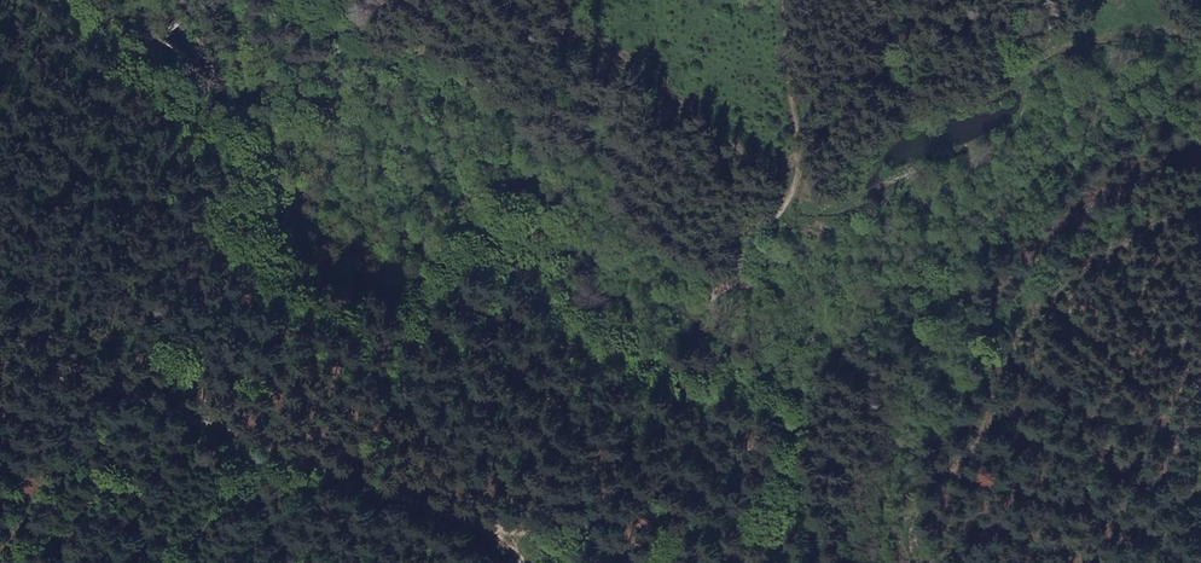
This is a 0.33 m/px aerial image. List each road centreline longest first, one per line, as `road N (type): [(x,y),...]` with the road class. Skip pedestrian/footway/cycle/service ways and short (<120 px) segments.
road 1 (track): [(665,562),(619,484),(496,344),(510,321),(542,331),(657,402),(722,402),(772,379),(779,366)]
road 2 (track): [(528,562),(476,524),(210,425),(28,368),(0,366)]
road 3 (track): [(1200,40),(1147,34),(1053,64),(949,145),(754,346)]
road 4 (track): [(783,205),(794,158),(771,33),(779,0)]

